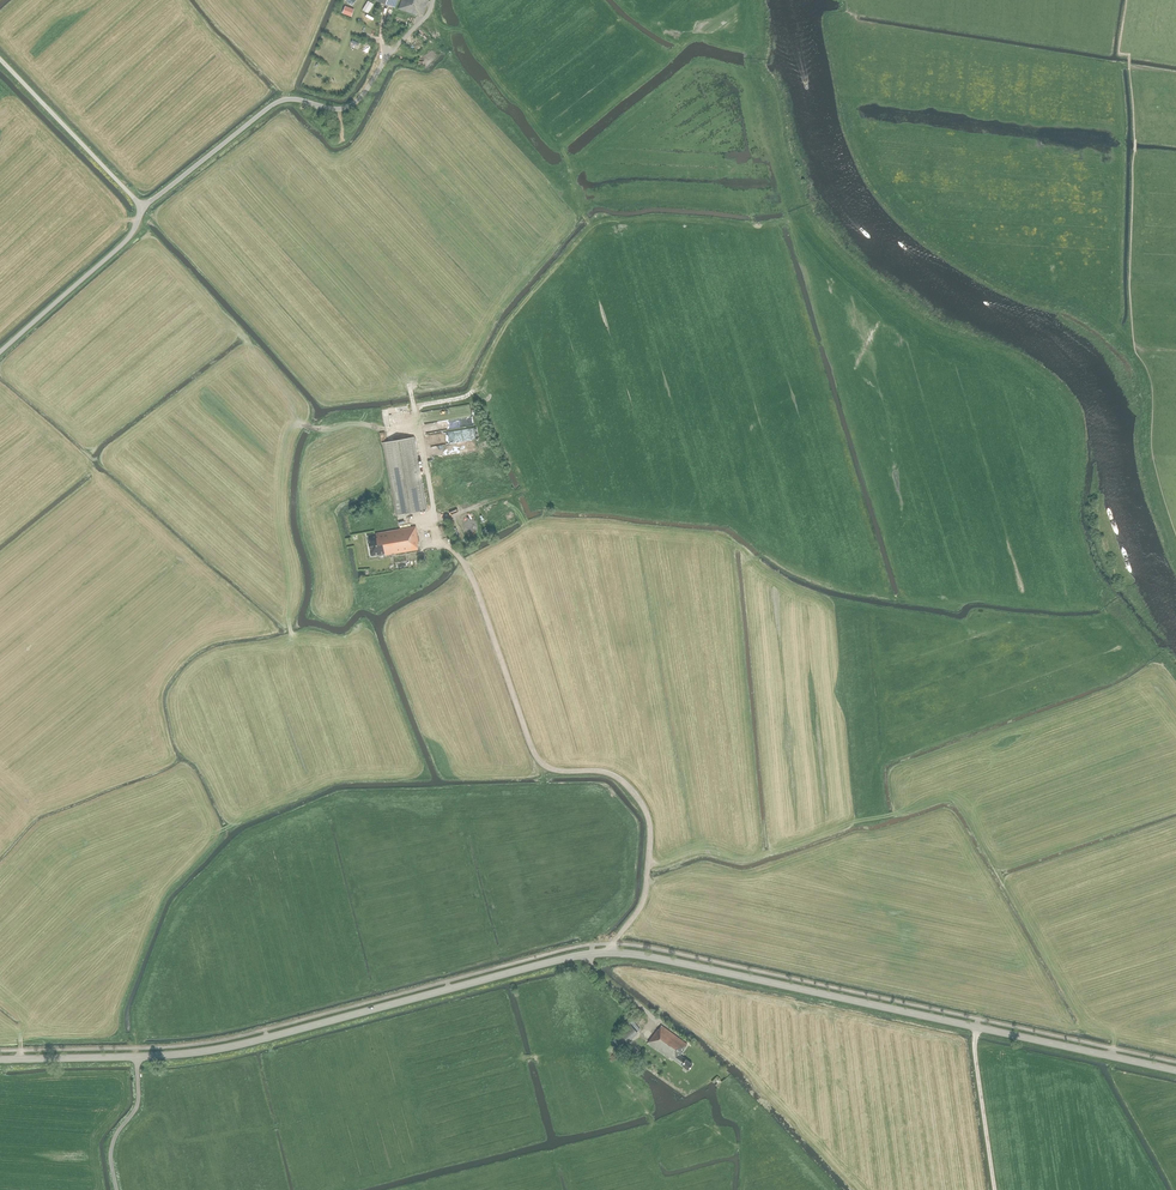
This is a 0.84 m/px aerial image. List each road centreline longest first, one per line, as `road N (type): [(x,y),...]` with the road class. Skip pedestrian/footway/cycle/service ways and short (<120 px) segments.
road 1 (secondary): [(0,1059),(224,1048),(612,952),(1175,1070)]
road 2 (unclassified): [(427,16),(351,105),(277,102),(142,208)]
road 3 (unclassified): [(142,208),(0,59)]
road 4 (unclassified): [(0,352),(127,239),(142,208)]
road 5 (track): [(409,384),(440,546)]

